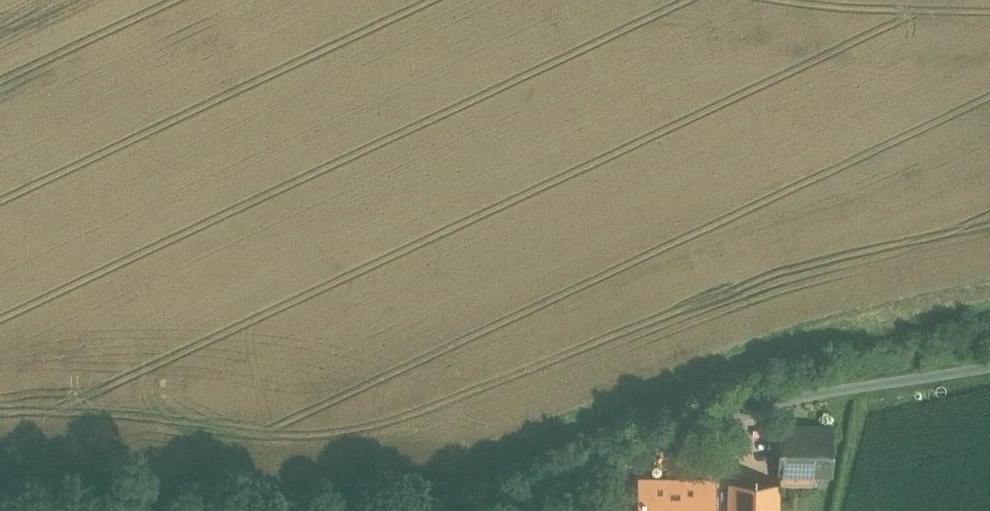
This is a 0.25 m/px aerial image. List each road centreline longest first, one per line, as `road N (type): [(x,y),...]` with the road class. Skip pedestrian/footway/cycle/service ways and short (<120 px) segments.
road 1 (track): [(989,369),(856,390),(508,510)]

